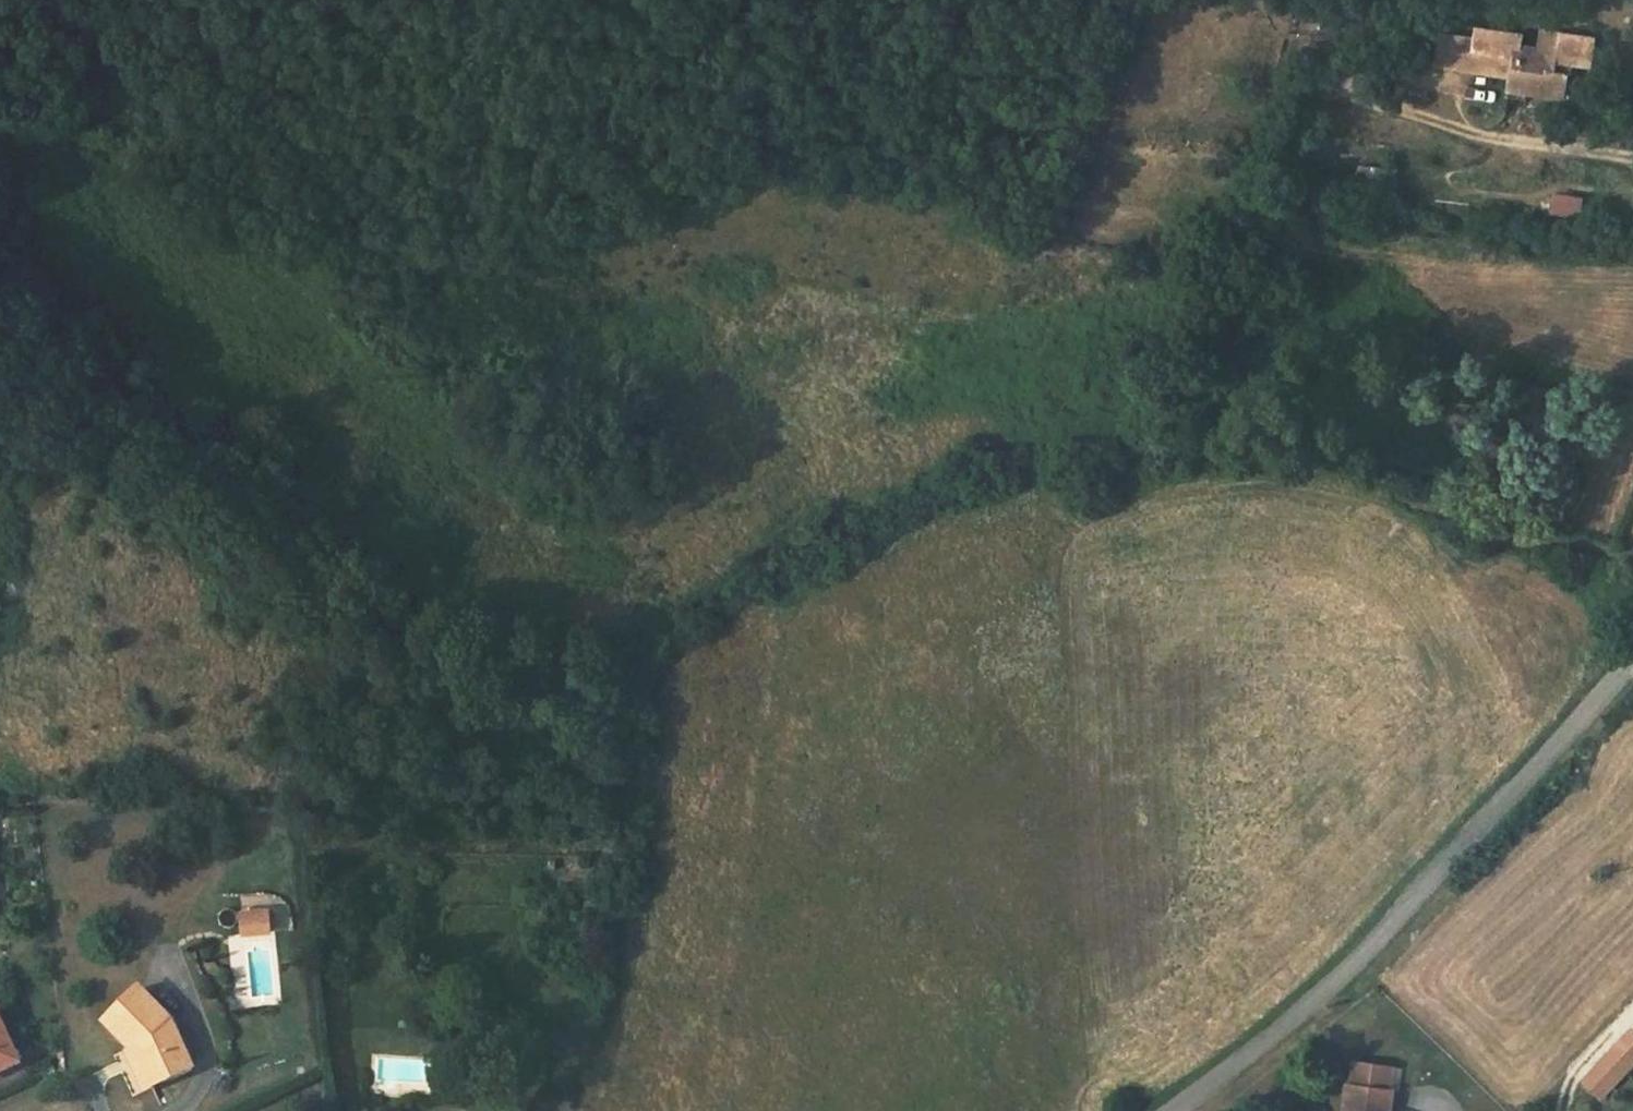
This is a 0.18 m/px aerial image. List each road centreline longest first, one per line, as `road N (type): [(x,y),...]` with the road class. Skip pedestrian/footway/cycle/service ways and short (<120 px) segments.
road 1 (unclassified): [(1171,1110),(1300,1013),(1632,658)]
road 2 (track): [(1632,563),(1269,464),(1145,456)]
road 3 (track): [(1632,158),(1476,135),(1360,97)]

